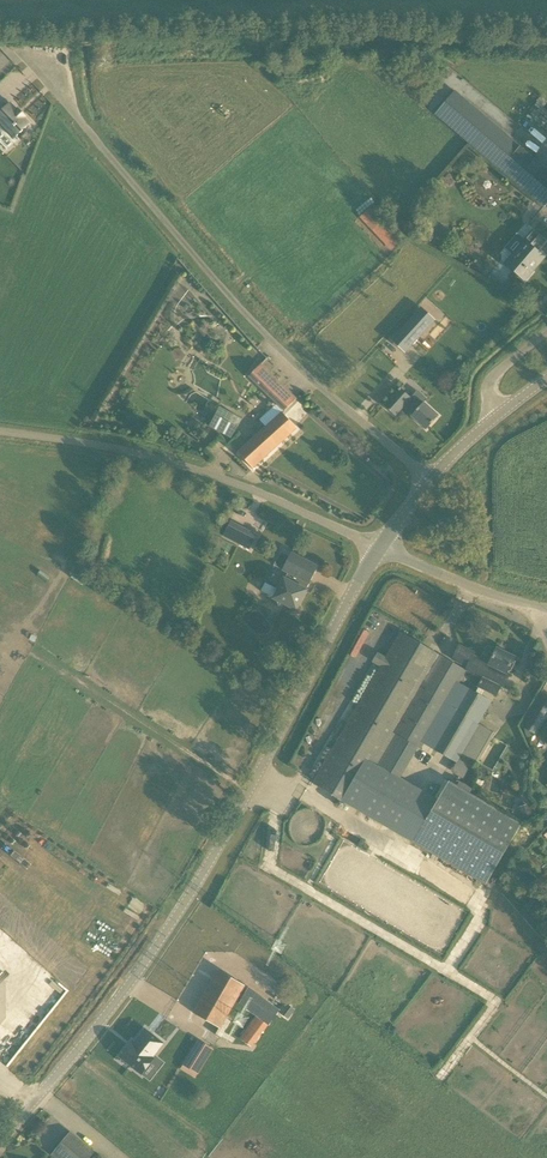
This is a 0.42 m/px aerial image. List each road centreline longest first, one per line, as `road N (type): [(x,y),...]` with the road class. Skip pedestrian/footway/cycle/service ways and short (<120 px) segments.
road 1 (unclassified): [(0,1132),(155,940),(230,825),(379,548)]
road 2 (unclassified): [(428,481),(233,302),(20,53)]
road 3 (unclassified): [(0,431),(201,471),(379,548)]
road 4 (unclassified): [(379,548),(546,614)]

